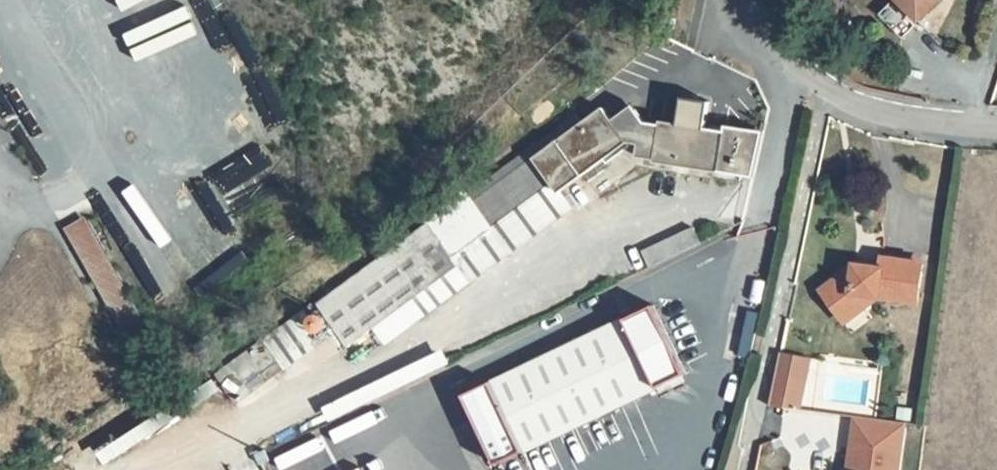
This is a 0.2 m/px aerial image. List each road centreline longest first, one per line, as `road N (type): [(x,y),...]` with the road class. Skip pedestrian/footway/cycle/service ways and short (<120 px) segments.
road 1 (unclassified): [(996,128),(869,113),(792,80),(748,44),(734,0)]

